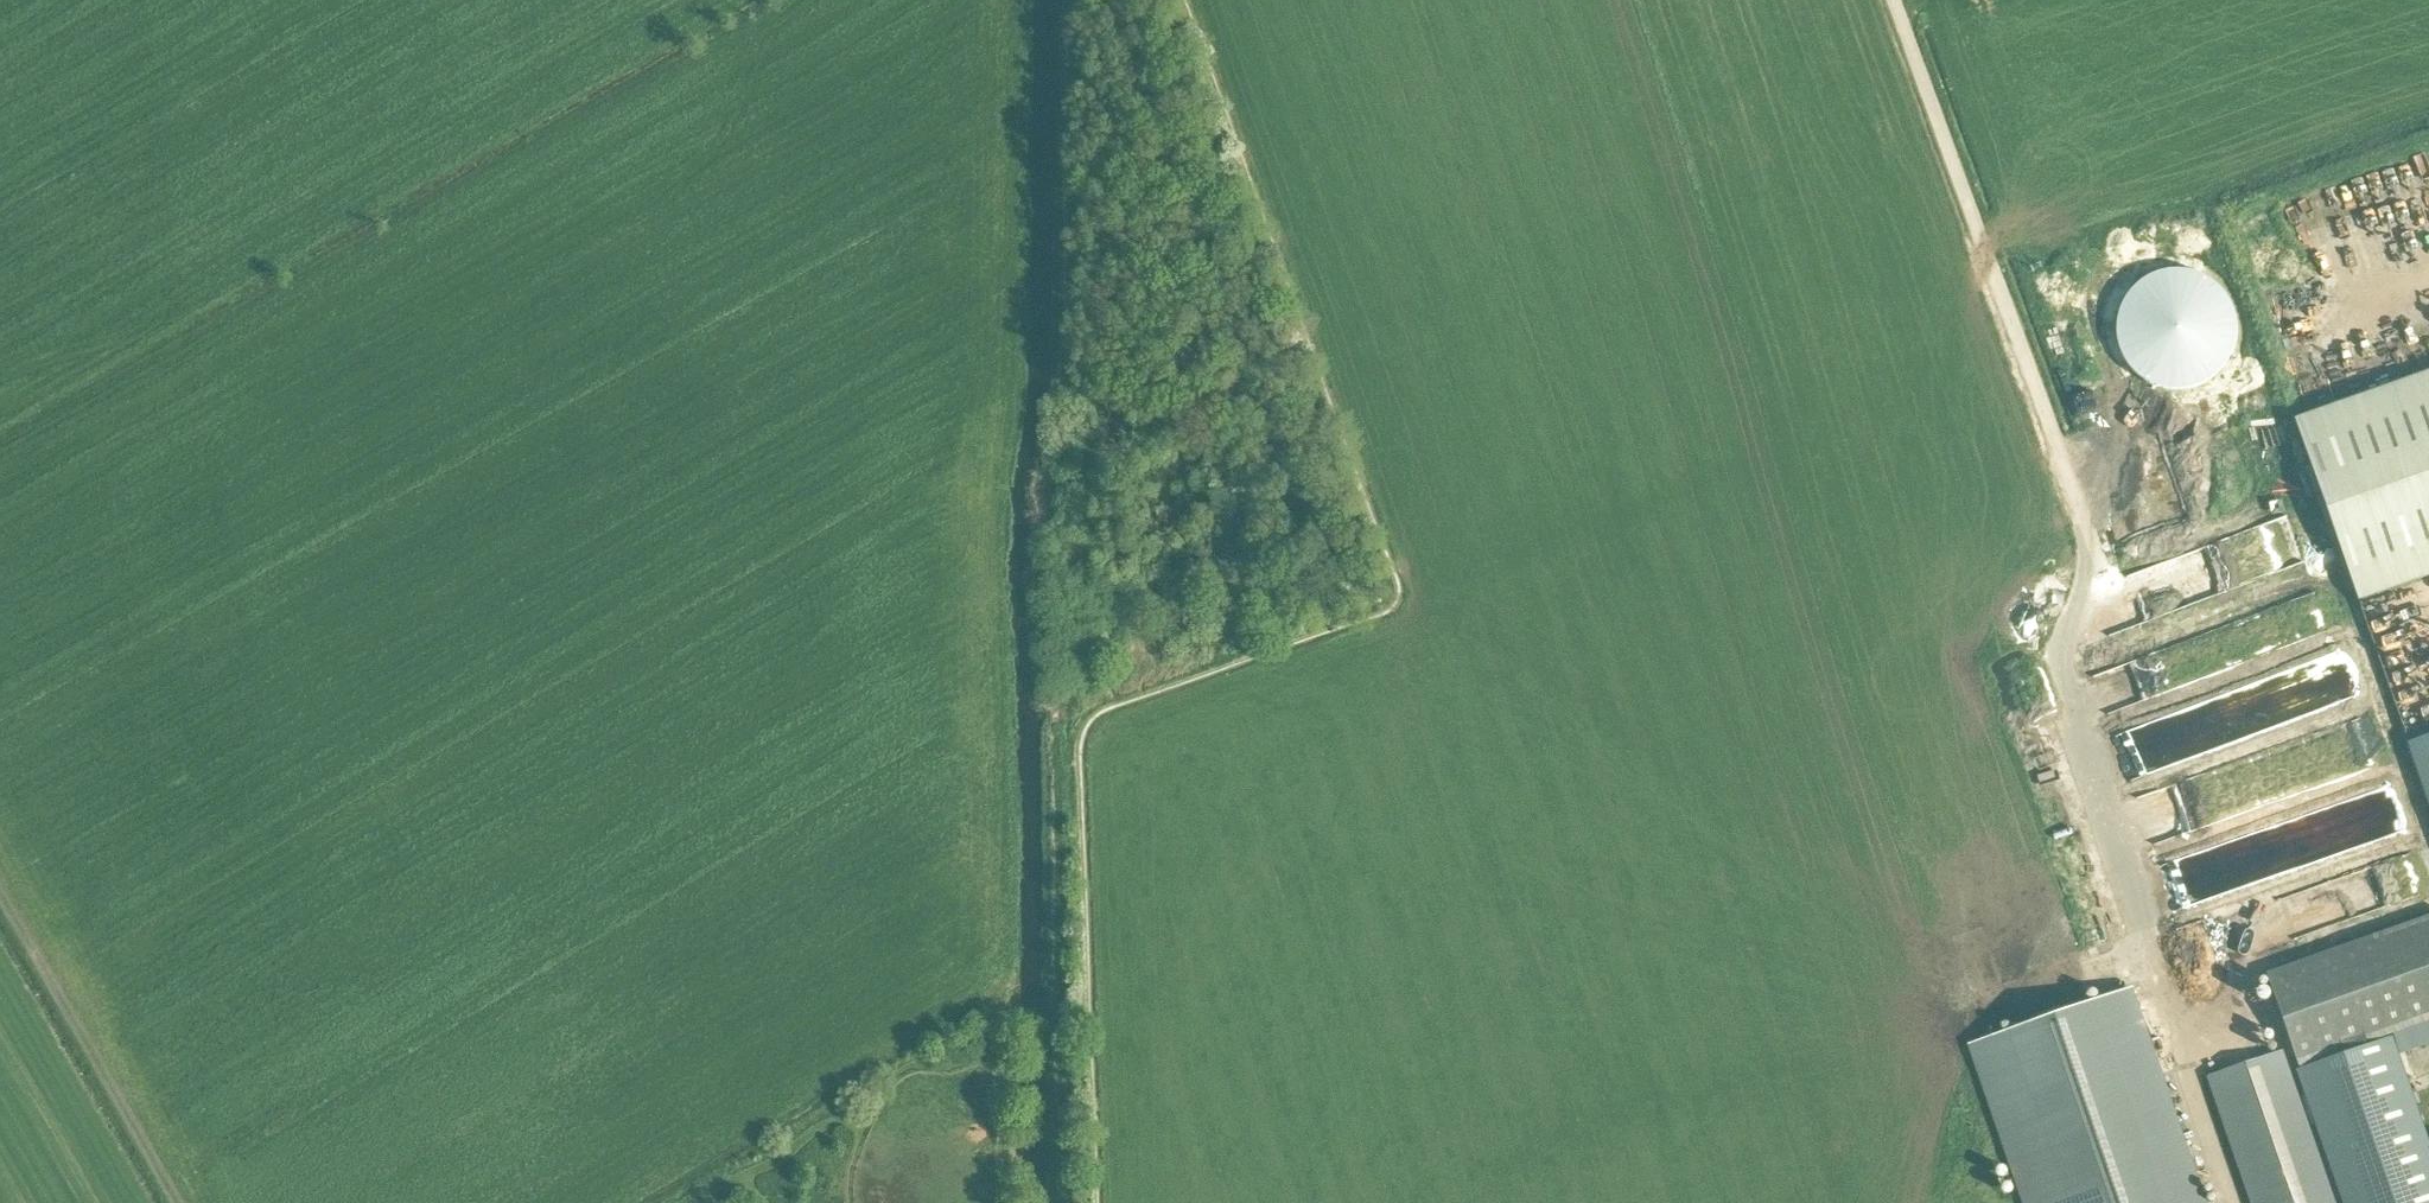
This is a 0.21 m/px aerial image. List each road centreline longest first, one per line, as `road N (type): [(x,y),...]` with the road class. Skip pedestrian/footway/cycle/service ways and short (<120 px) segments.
road 1 (track): [(2182,1024),(2057,683),(2094,565),(1888,0)]

